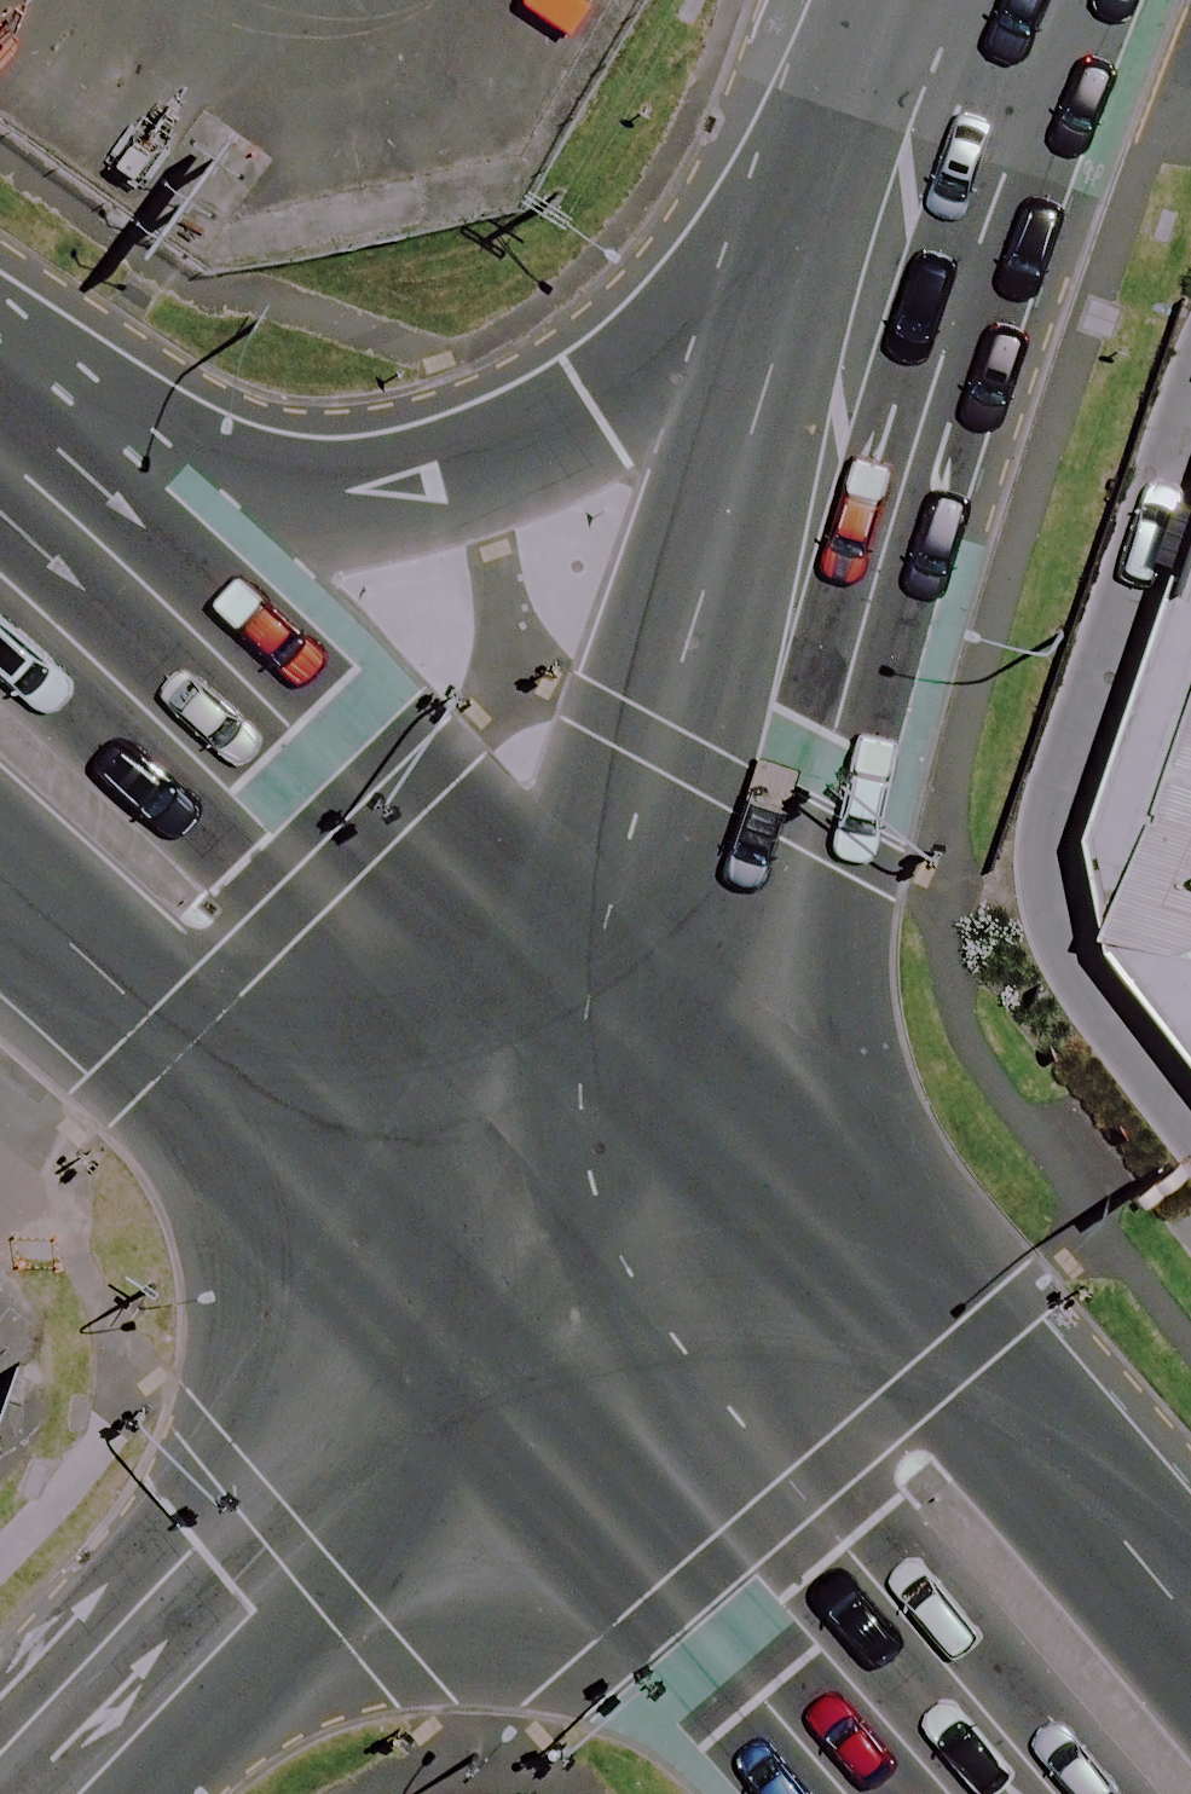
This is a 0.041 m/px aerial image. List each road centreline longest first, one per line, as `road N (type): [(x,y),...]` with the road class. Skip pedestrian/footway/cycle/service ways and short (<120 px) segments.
road 1 (secondary): [(0,379),(182,452),(346,496),(464,493),(675,373),(928,97)]
road 2 (tertiary): [(928,97),(766,704),(620,1011)]
road 3 (secondary): [(620,1011),(1190,1640)]
road 4 (secondary): [(0,462),(620,1011)]
road 5 (secondary): [(949,1793),(825,1651),(457,1289)]
road 6 (residential): [(457,1289),(252,1607),(75,1793)]
road 7 (secondary): [(457,1289),(180,1013),(0,854)]
road 8 (tertiary): [(620,1011),(457,1289)]

